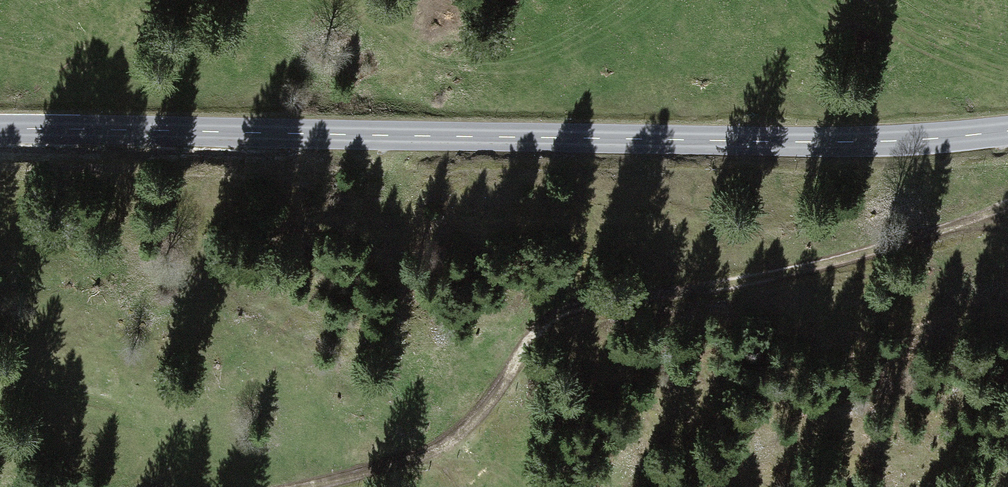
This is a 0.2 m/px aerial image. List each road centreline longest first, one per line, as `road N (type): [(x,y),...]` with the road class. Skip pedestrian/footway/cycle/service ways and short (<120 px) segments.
road 1 (secondary): [(1007,130),(793,141),(0,129)]
road 2 (track): [(1007,209),(728,289),(624,300),(561,318),(467,429),(416,458),(291,486)]

